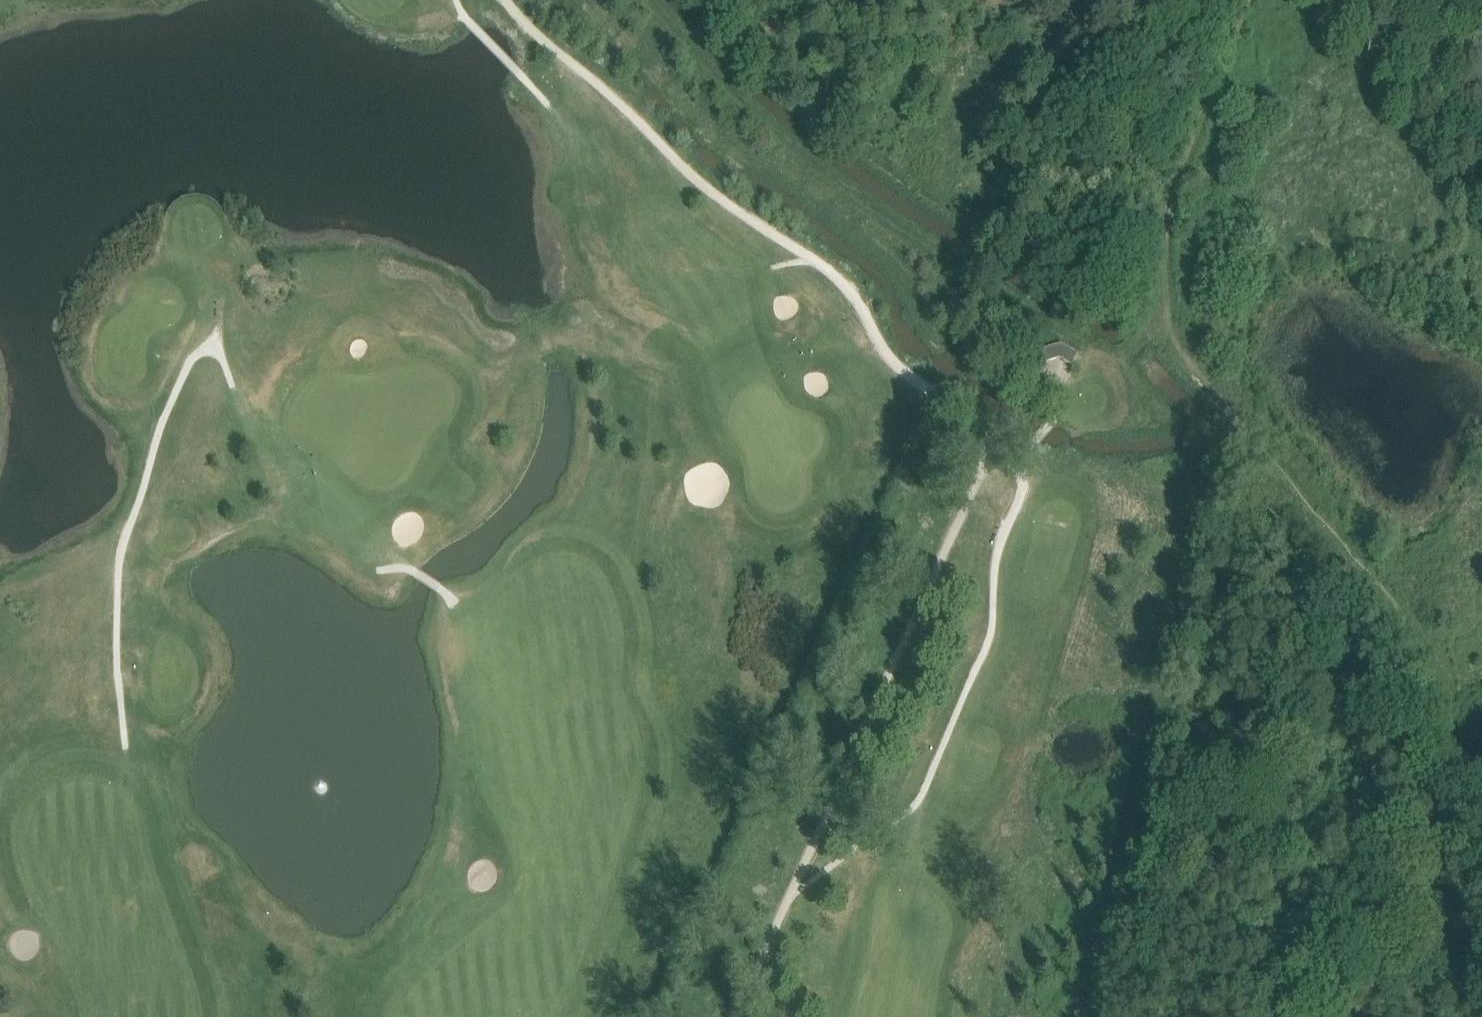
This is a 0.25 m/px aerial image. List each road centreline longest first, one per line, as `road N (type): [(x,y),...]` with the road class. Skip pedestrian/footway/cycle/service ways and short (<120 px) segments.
road 1 (track): [(738,1016),(982,473),(983,435),(894,361),(840,279),(698,183),(506,0)]
road 2 (track): [(1481,177),(1334,0)]

